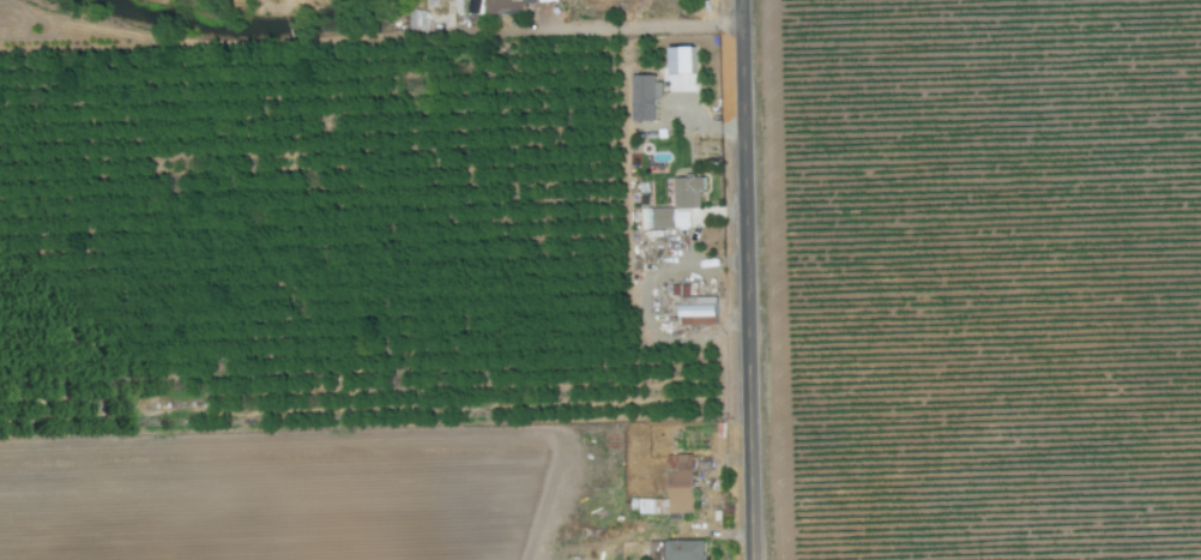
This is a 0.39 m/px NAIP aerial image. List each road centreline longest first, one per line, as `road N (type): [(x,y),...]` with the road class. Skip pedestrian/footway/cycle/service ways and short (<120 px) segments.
road 1 (residential): [(747,0),(751,559)]

